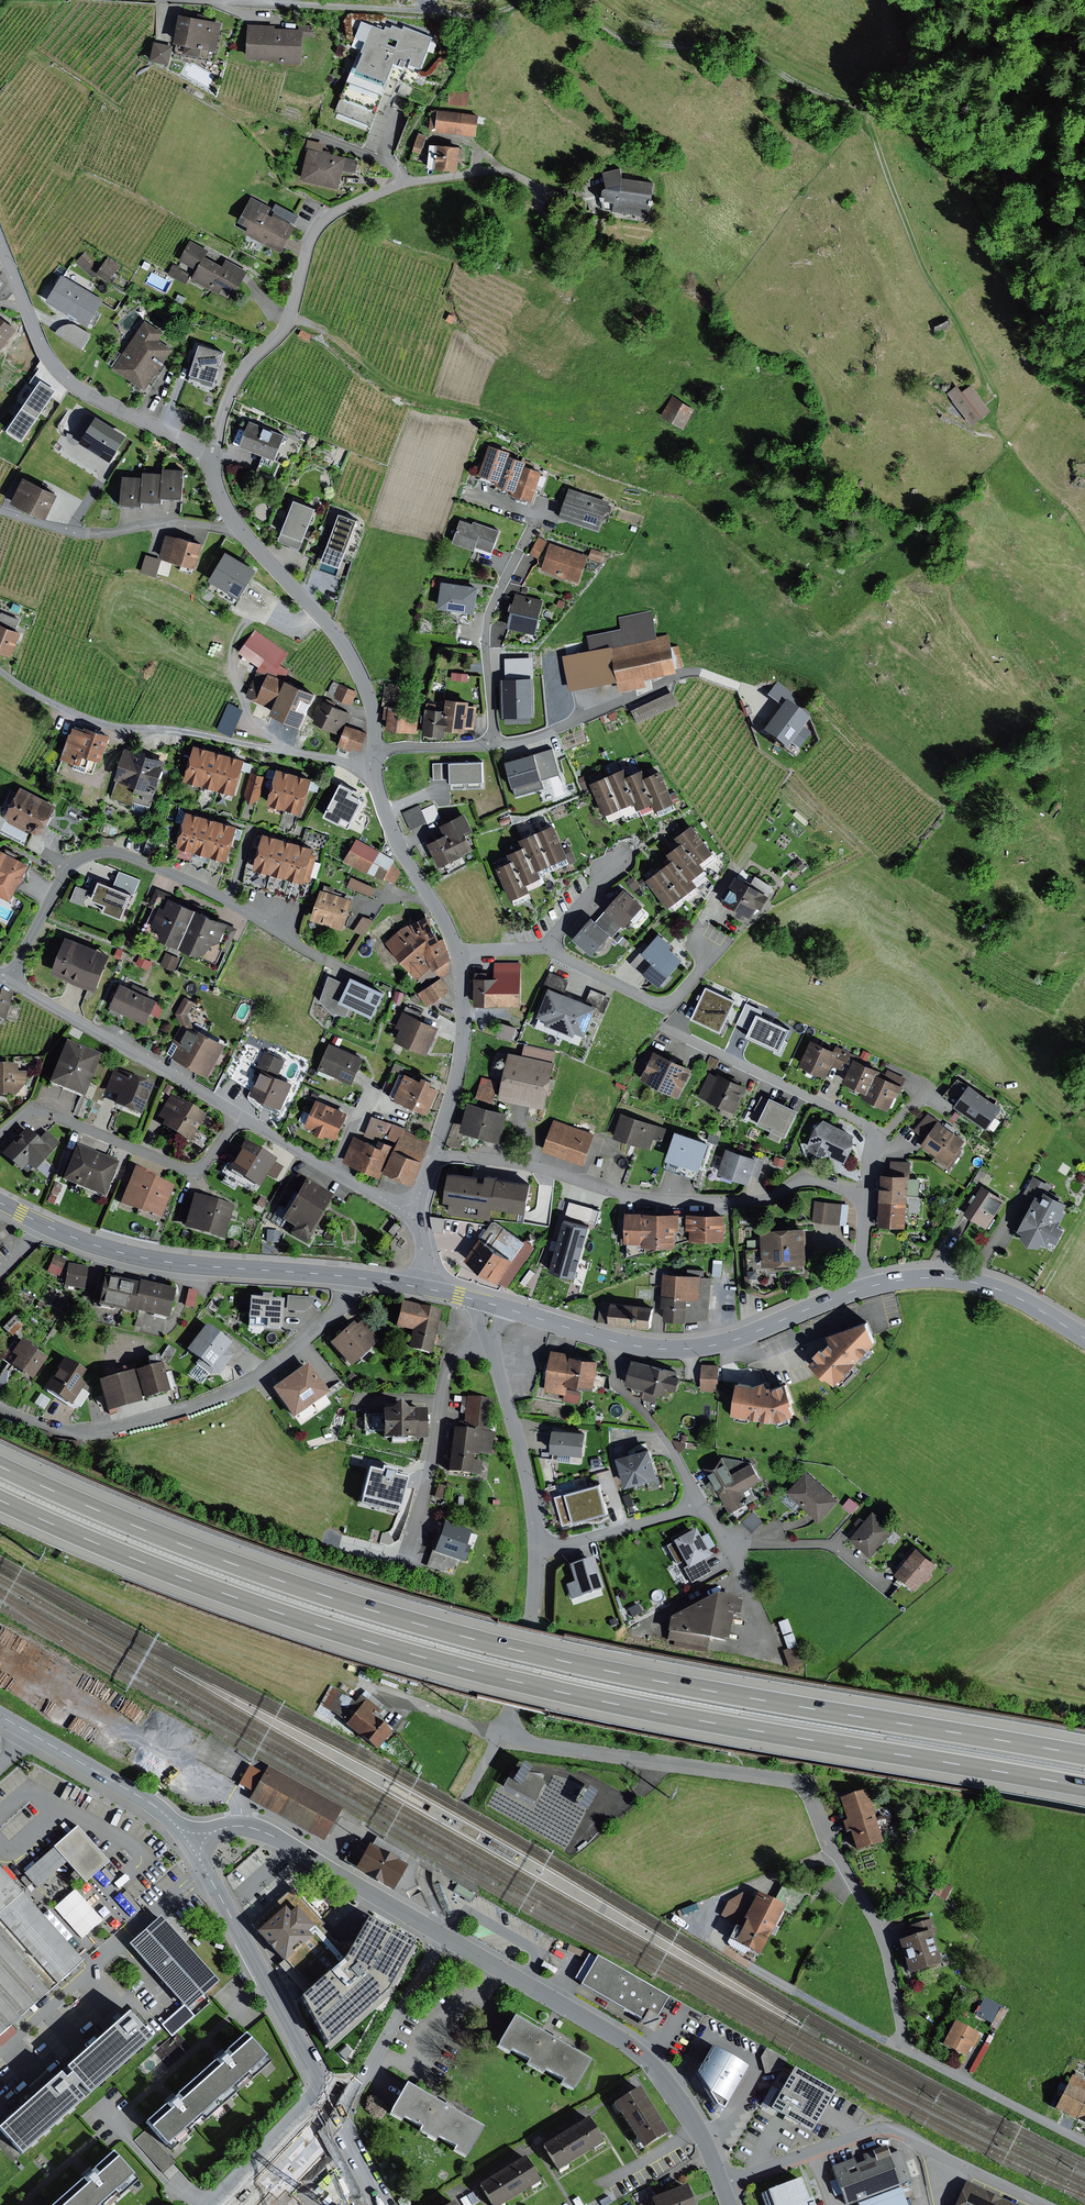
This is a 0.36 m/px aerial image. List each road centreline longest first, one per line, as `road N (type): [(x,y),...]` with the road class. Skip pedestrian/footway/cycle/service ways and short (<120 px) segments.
road 1 (motorway): [(1084,1756),(615,1673),(459,1636),(284,1582),(0,1466)]
road 2 (motorway): [(0,1498),(277,1613),(450,1667),(1084,1787)]
road 3 (track): [(875,107),(812,87),(758,57),(636,42),(575,6),(529,1),(481,16),(312,5)]
road 4 (residential): [(212,460),(229,397),(245,366),(287,324),(310,243),(331,214),(402,184),(495,171),(542,191),(582,189)]
road 5 (unclassified): [(534,1615),(499,1738),(793,1781),(809,1795),(832,1852)]
road 6 (residential): [(10,979),(412,1210)]
road 7 (residential): [(433,1154),(523,1164),(649,1199),(758,1201),(804,1179),(863,1201)]
road 8 (residential): [(433,1154),(463,1044),(462,979),(446,923),(394,835),(375,764)]
road 9 (residential): [(10,979),(66,870),(104,852),(211,891),(326,960)]
road 10 (residential): [(351,1277),(337,1310),(287,1354),(189,1408),(121,1427),(57,1431),(0,1410)]
road 11 (unclassified): [(903,2047),(702,1938),(701,1924),(719,1901),(832,1852)]
road 12 (residential): [(375,764),(110,726),(43,699),(0,670)]
road 13 (primary): [(867,1287),(745,1336),(668,1350),(494,1305)]
road 14 (tertiary): [(444,1937),(635,2049),(673,2088),(721,2185)]
road 15 (primary): [(351,1277),(152,1259),(66,1234),(0,1203)]
road 16 (residential): [(212,460),(59,373),(0,240)]
road 17 (track): [(875,107),(872,121),(923,259),(998,396)]
road 18 (residential): [(666,1029),(866,1124),(877,1141),(863,1201)]
road 19 (residential): [(375,764),(375,720),(357,667),(238,526)]
road 20 (tertiary): [(195,1840),(232,1826),(258,1830),(444,1937)]
road 21 (tertiary): [(195,1840),(321,2089)]
road 22 (residential): [(1044,2204),(889,2130),(811,2153)]
road 23 (residential): [(494,1305),(490,1338),(537,1546)]
road 24 (residential): [(238,526),(176,523),(84,533),(0,511)]
road 25 (primary): [(1084,1338),(976,1281),(925,1277),(867,1287)]
road 26 (unclassified): [(832,1852),(886,1949),(903,2047)]
road 27 (residential): [(444,1937),(362,2081),(329,2103)]
road 28 (unclassified): [(903,2047),(1084,2143)]
road 29 (tertiary): [(27,1731),(139,1796),(195,1840)]
road 30 (track): [(1005,177),(964,0)]
road 31 (residential): [(700,1502),(577,1542),(537,1546)]
road 32 (residential): [(321,2089),(211,2204)]
road 33 (track): [(1005,177),(942,118),(875,107)]

